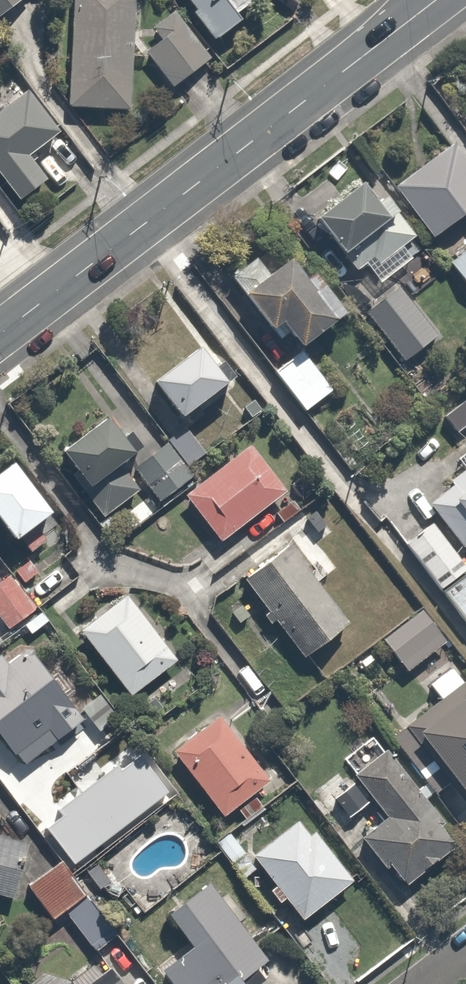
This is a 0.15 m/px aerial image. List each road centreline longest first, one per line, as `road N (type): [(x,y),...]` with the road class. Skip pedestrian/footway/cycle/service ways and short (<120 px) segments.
road 1 (secondary): [(0,336),(436,0)]

